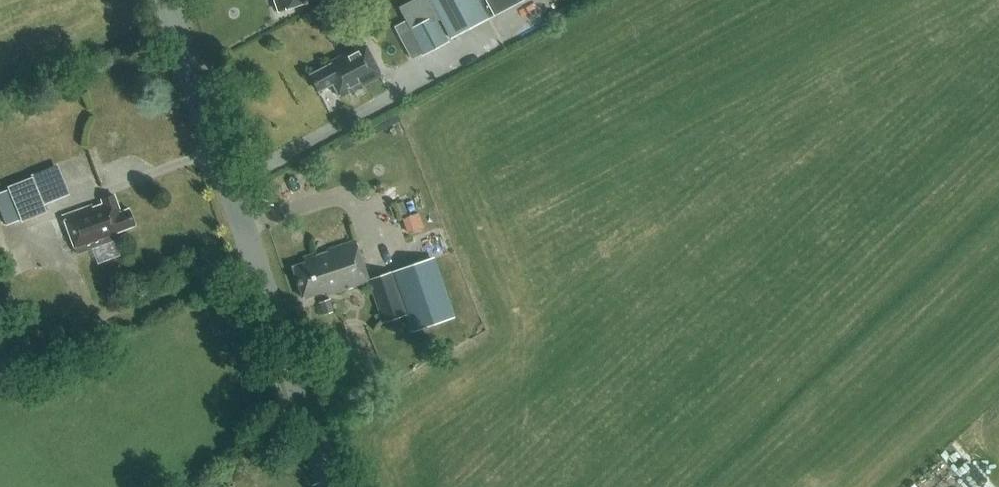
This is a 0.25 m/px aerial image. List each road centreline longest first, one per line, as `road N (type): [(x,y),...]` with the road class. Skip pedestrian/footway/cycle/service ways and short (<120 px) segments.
road 1 (tertiary): [(332,486),(165,0)]

